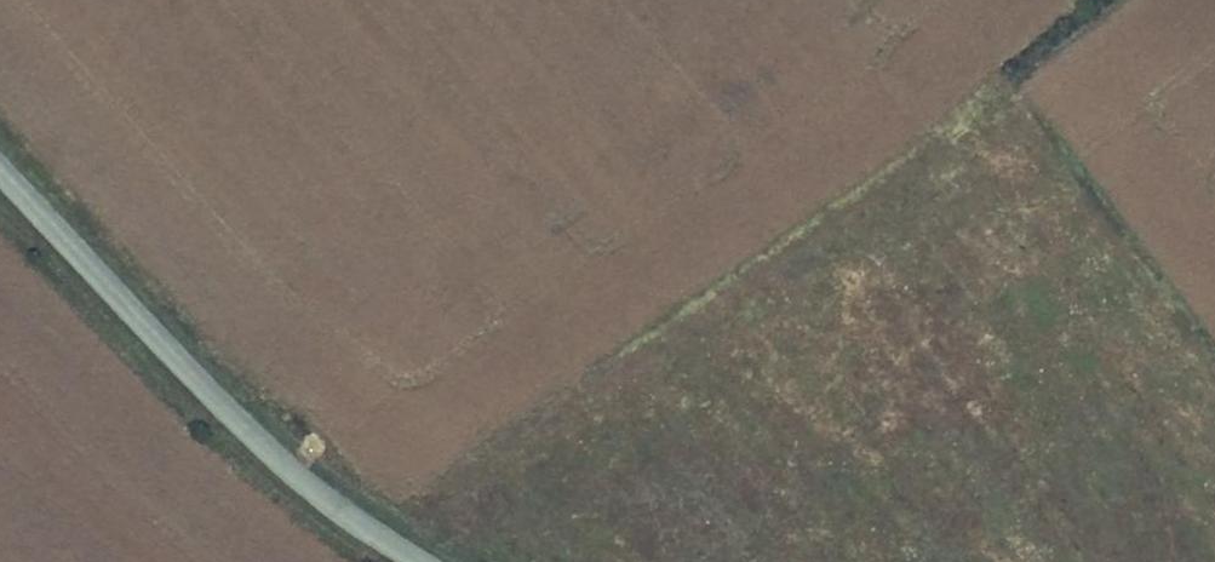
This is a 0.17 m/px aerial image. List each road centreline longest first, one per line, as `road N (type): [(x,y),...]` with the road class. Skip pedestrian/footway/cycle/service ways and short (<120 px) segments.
road 1 (unclassified): [(421,561),(343,515),(238,426),(0,178)]

